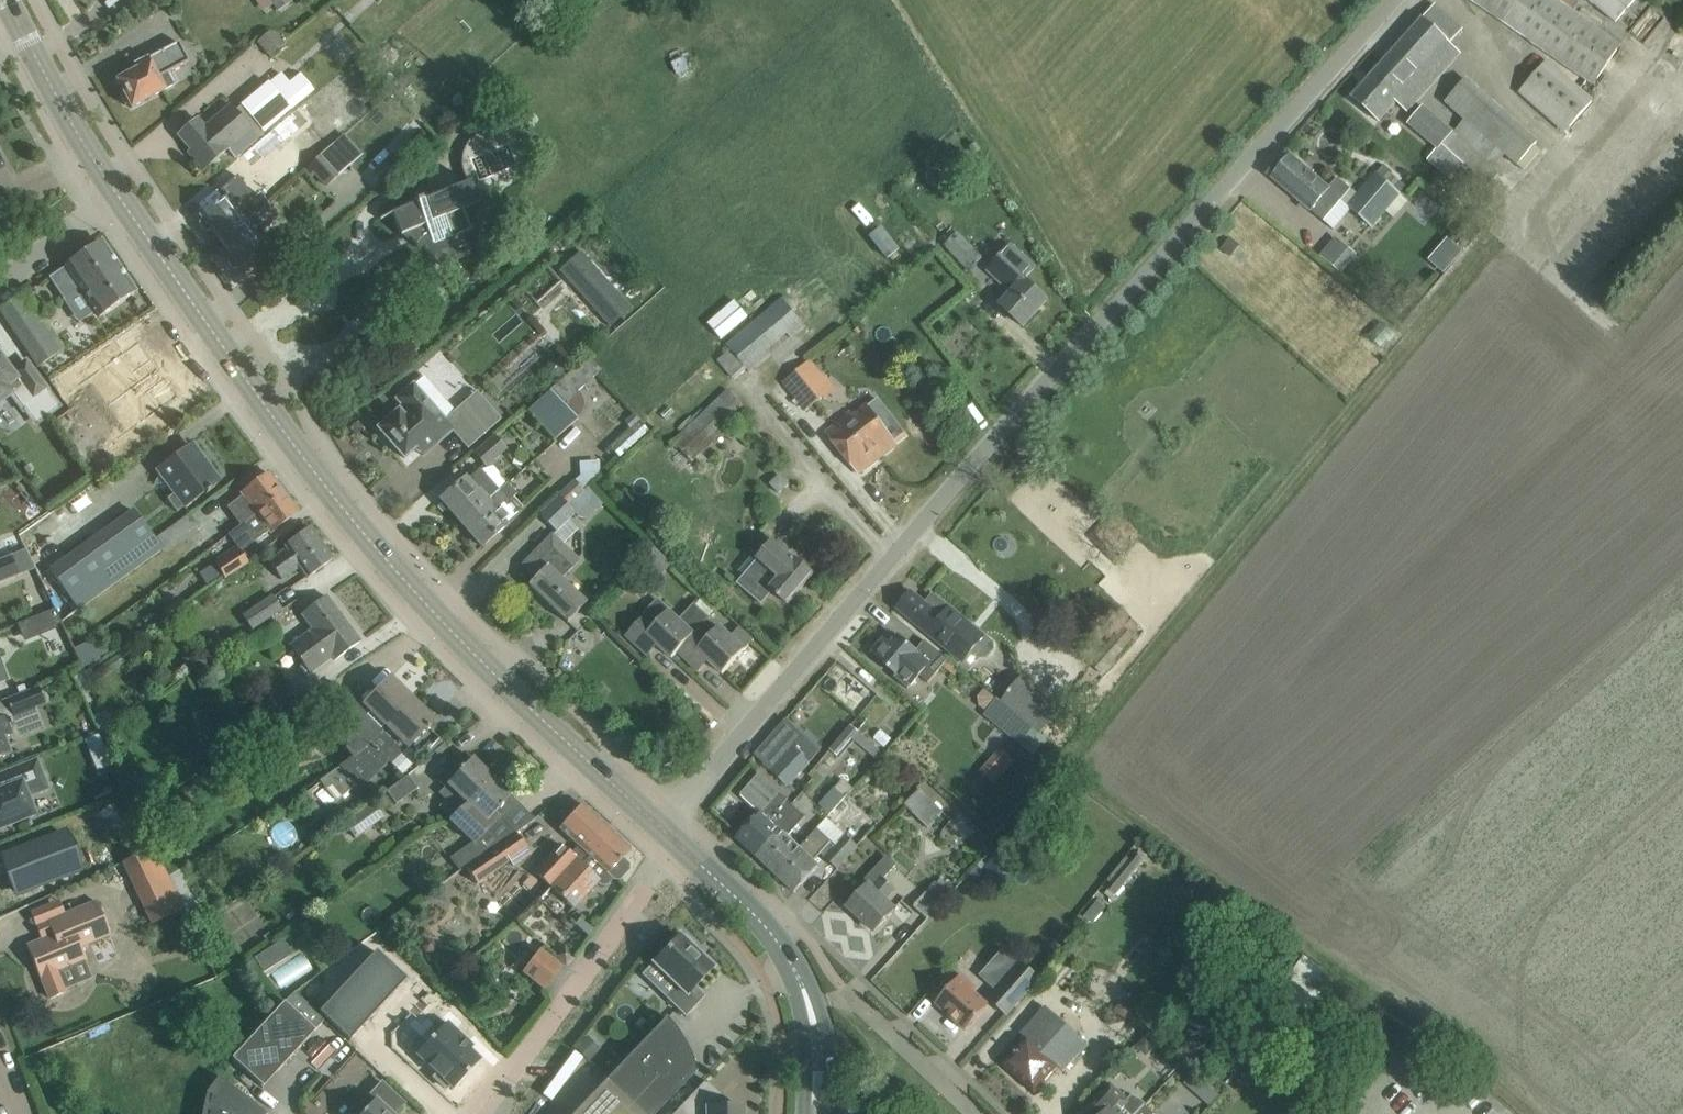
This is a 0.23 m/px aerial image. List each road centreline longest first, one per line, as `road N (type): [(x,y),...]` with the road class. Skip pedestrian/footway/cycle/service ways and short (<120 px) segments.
road 1 (unclassified): [(676,836),(824,642),(1406,0)]
road 2 (tertiary): [(676,836),(490,675),(371,543),(268,412),(118,195)]
road 3 (residential): [(470,1113),(676,836)]
road 4 (tertiary): [(820,1113),(811,1007),(780,946),(676,836)]
road 5 (tertiary): [(118,195),(7,0)]
road 6 (residential): [(972,1113),(855,1004)]
road 7 (residential): [(0,284),(118,195)]

